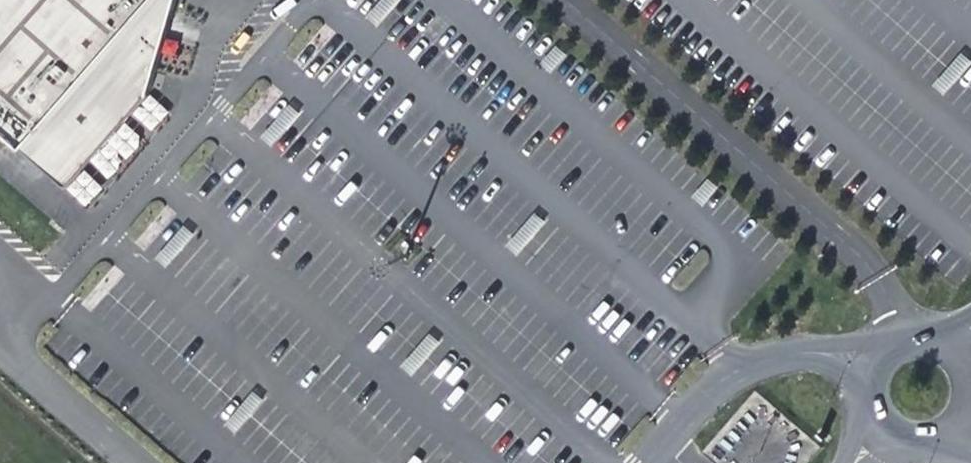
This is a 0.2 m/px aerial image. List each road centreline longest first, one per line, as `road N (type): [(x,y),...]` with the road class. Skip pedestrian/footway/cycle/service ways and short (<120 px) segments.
road 1 (residential): [(940,335),(902,333),(877,347),(861,394),(881,431),(909,444),(939,441),(963,424)]

